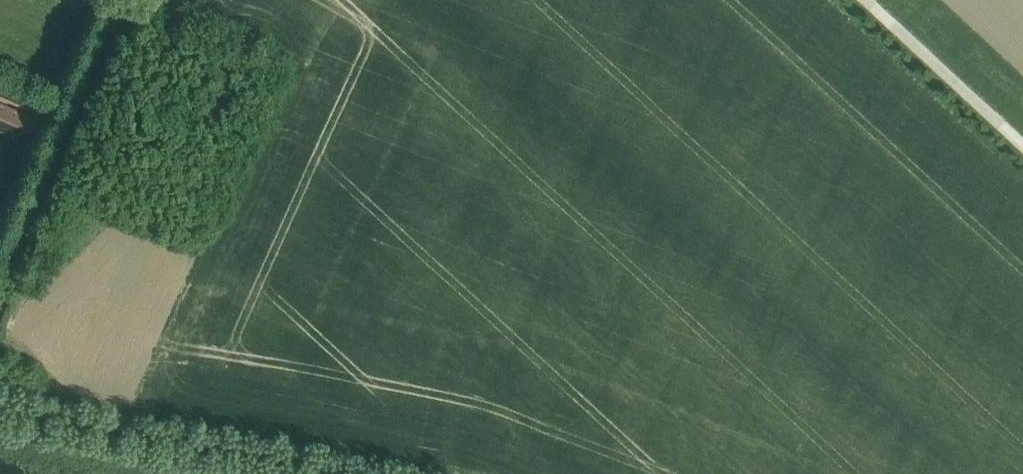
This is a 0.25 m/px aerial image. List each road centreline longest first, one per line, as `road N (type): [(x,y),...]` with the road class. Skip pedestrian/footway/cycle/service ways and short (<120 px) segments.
road 1 (unclassified): [(1022,145),(866,0)]

